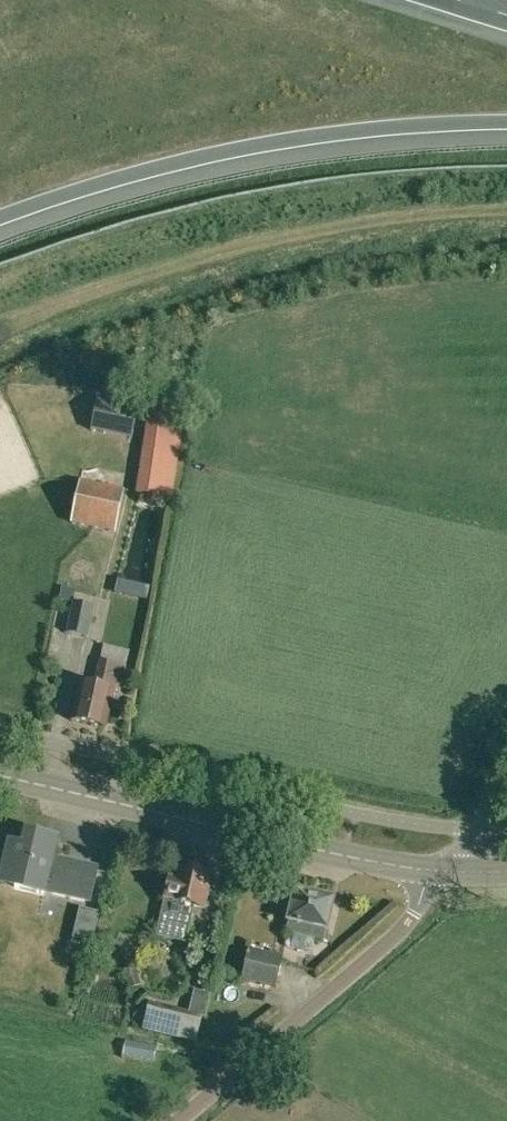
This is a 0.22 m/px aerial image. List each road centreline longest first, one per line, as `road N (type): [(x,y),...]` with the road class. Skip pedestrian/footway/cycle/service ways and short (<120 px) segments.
road 1 (motorway): [(0,217),(237,149),(409,125),(506,123)]
road 2 (tertiary): [(455,872),(340,857),(0,778)]
road 3 (residential): [(176,1120),(407,926),(455,872)]

